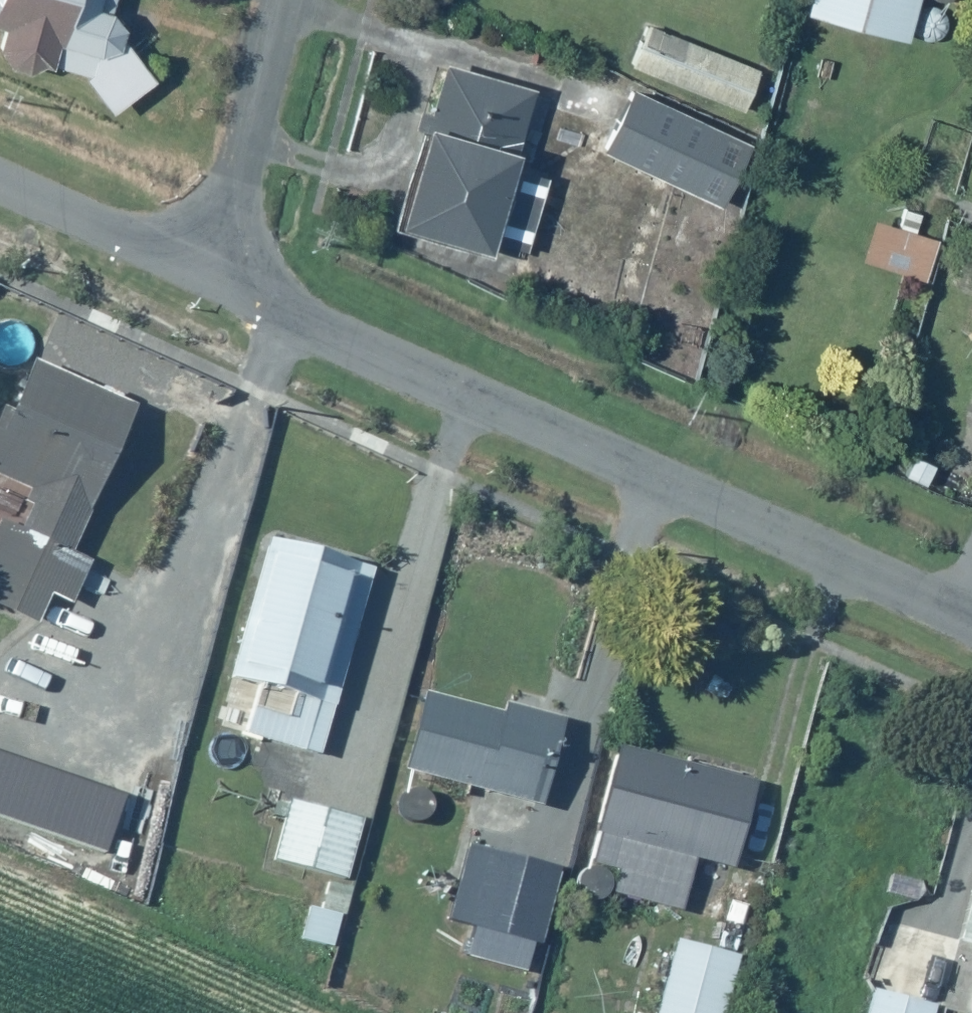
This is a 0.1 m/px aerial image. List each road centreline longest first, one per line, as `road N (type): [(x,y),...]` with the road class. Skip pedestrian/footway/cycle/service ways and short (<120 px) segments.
road 1 (residential): [(215,278),(971,619)]
road 2 (residential): [(215,278),(289,0)]
road 3 (residential): [(0,181),(215,278)]

